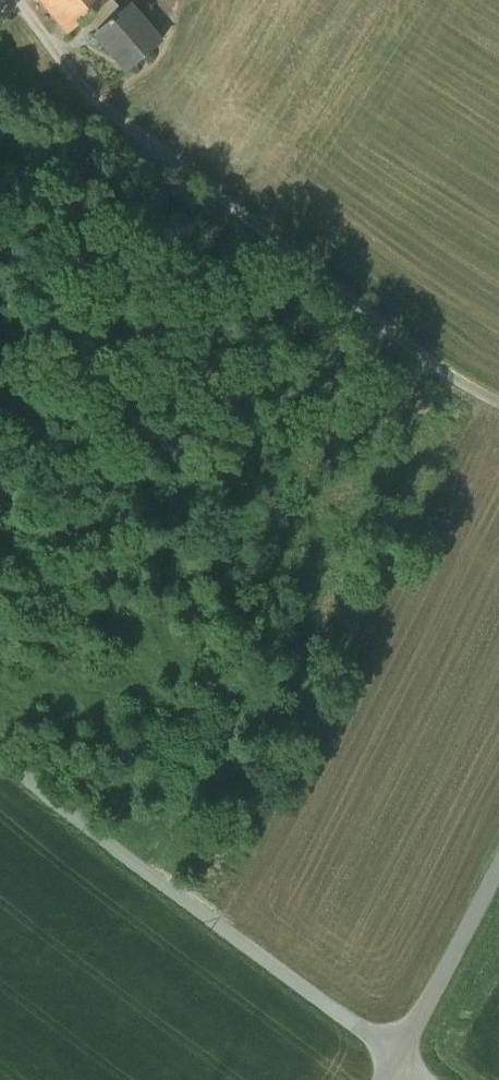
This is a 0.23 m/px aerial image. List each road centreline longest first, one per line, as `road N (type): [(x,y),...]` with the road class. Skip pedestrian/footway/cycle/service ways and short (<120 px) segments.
road 1 (unclassified): [(0,729),(135,845),(404,1047),(498,864)]

